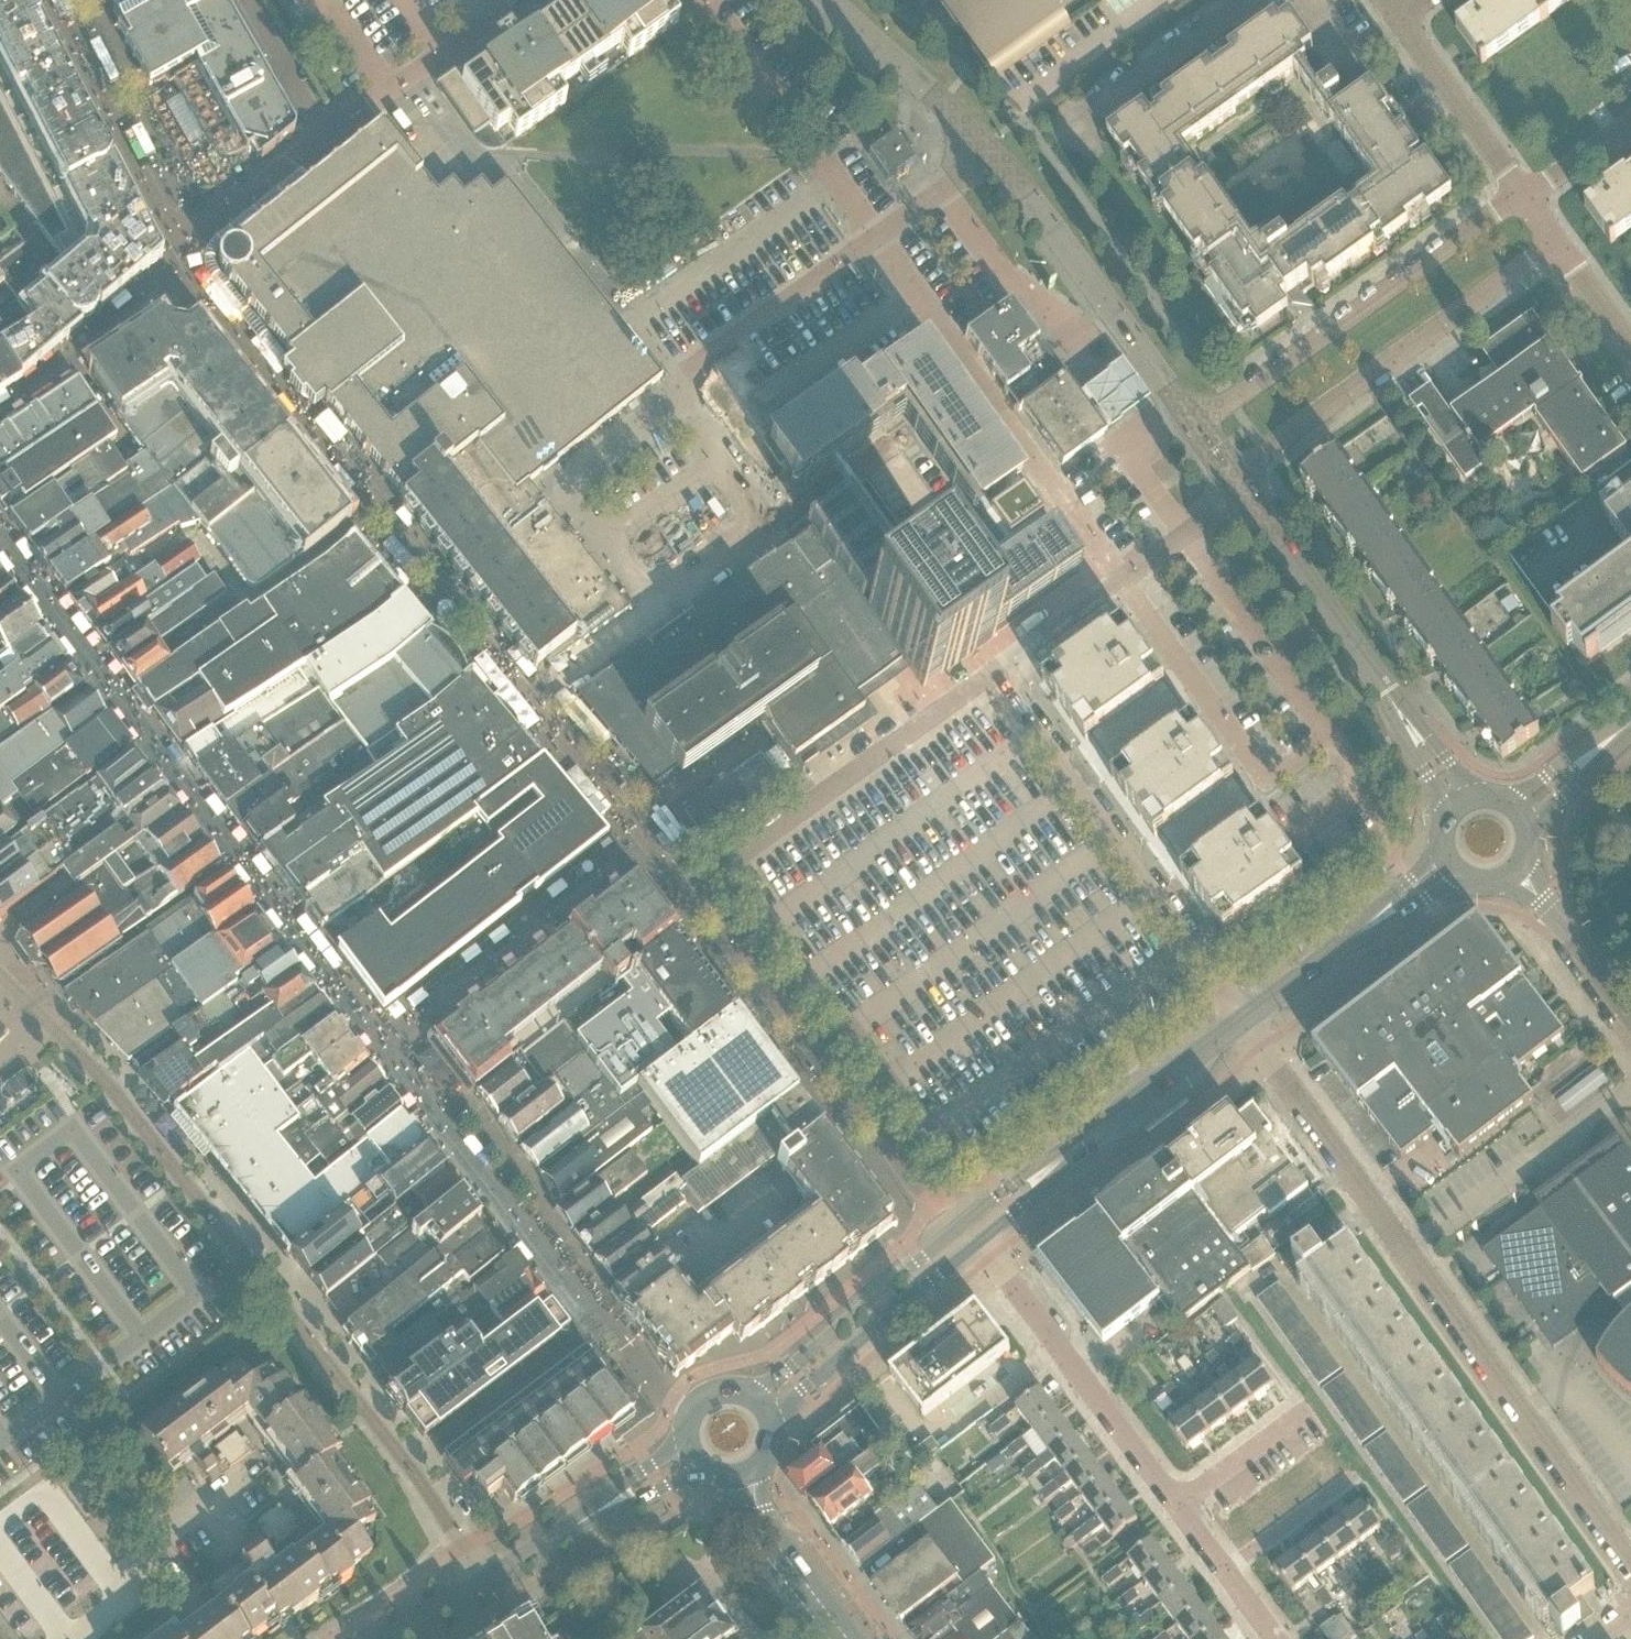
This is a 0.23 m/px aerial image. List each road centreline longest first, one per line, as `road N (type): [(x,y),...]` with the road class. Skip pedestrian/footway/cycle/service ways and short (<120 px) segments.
road 1 (unclassified): [(484,1583),(408,1465),(135,1116),(0,976)]
road 2 (unclassified): [(1630,1566),(1241,1022)]
road 3 (tertiary): [(1196,423),(1047,221),(820,0)]
road 4 (secondary): [(1069,1152),(1022,1176),(779,1375),(739,1389)]
road 5 (residential): [(1232,475),(1555,243)]
road 6 (residential): [(934,1208),(691,894)]
road 7 (residential): [(1522,198),(1196,423)]
road 8 (unclassified): [(1175,1511),(979,1243)]
road 9 (unclassified): [(993,673),(1247,495)]
road 10 (secondary): [(774,1429),(802,1389),(979,1243)]
road 11 (tertiary): [(1395,706),(1247,495)]
road 12 (residential): [(1522,198),(1397,18)]
road 13 (secondary): [(1069,1152),(1241,1022)]
road 14 (unclassified): [(1630,1021),(1516,871)]
road 15 (residential): [(328,140),(247,0)]
road 16 (unclassified): [(1274,1638),(1175,1511)]
road 17 (unclassified): [(1175,1511),(1299,1415)]
road 18 (tertiary): [(759,1511),(847,1638)]
road 19 (secondary): [(1241,1022),(1360,932)]
road 20 (residential): [(410,81),(519,0)]
road 21 (secondary): [(1618,732),(1603,733),(1502,798)]
road 22 (secondary): [(685,1433),(590,1506),(584,1520)]
road 23 (secondary): [(1529,829),(1616,746),(1618,732)]
road 24 (secondary): [(584,1520),(708,1472)]
road 25 (residential): [(1522,198),(1630,123)]
road 26 (secondary): [(979,1243),(1066,1164),(1069,1152)]
road 27 (residential): [(1630,349),(1555,243)]
road 28 (tertiary): [(1395,706),(1396,728),(1447,818)]
road 29 (tertiary): [(1481,795),(1415,716),(1395,706)]
road 30 (secondary): [(1442,845),(1366,915),(1360,932)]
road 31 (secondary): [(1360,932),(1378,931),(1467,879)]

